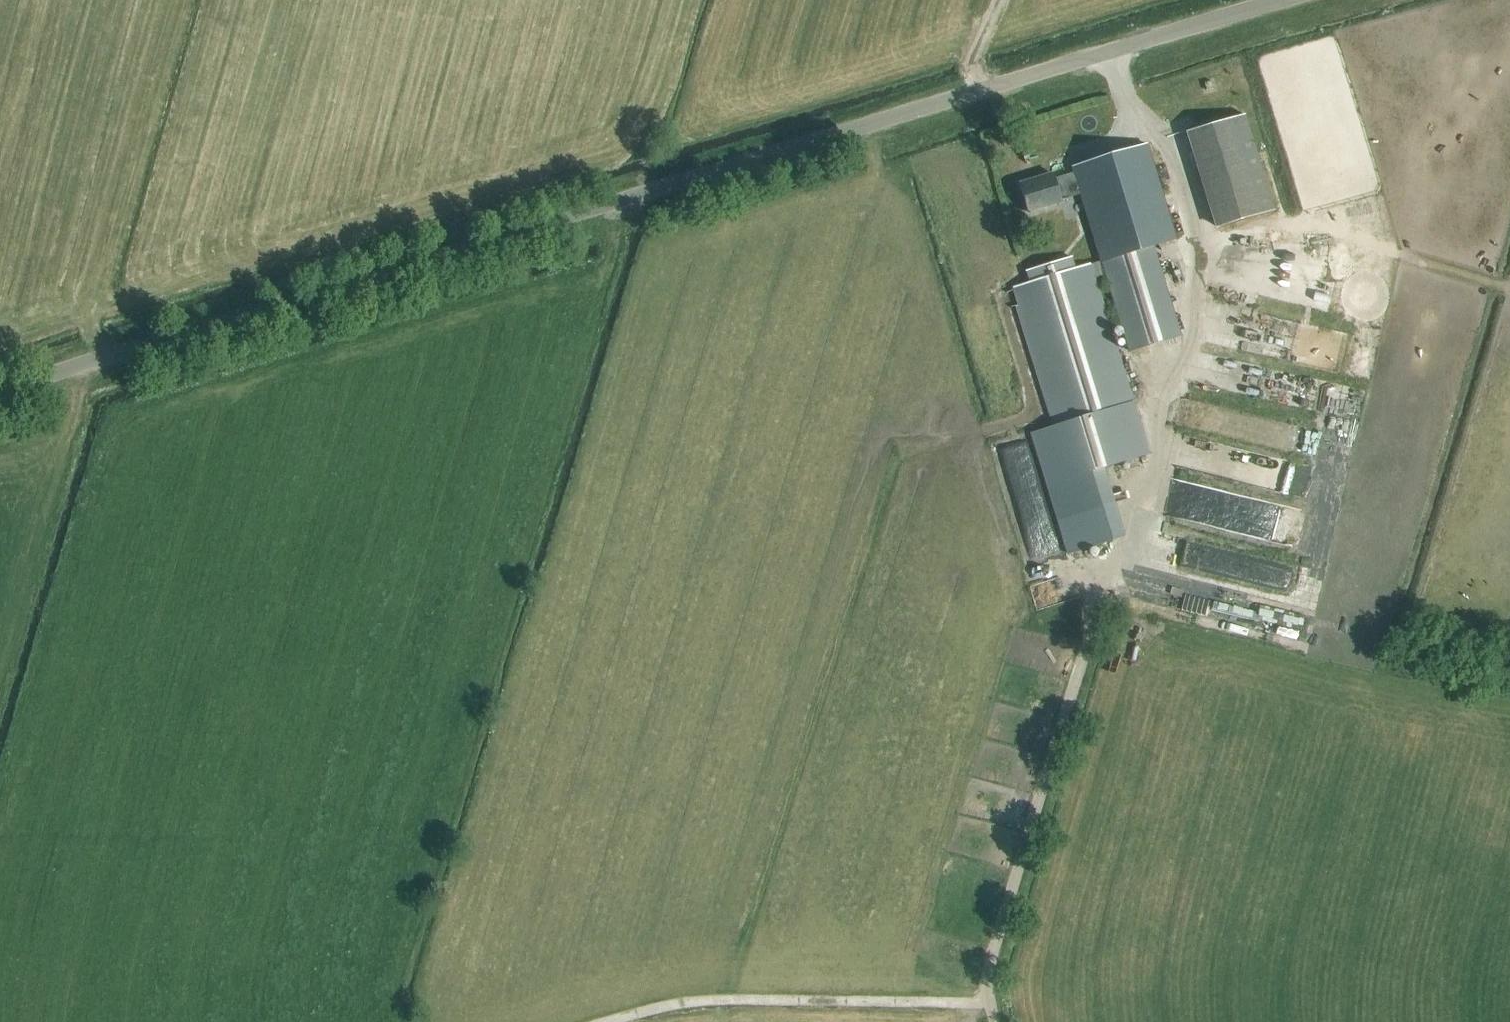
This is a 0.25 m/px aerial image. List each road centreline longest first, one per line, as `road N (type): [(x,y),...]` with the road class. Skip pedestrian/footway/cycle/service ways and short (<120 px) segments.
road 1 (unclassified): [(0,387),(1065,63),(1303,0)]

